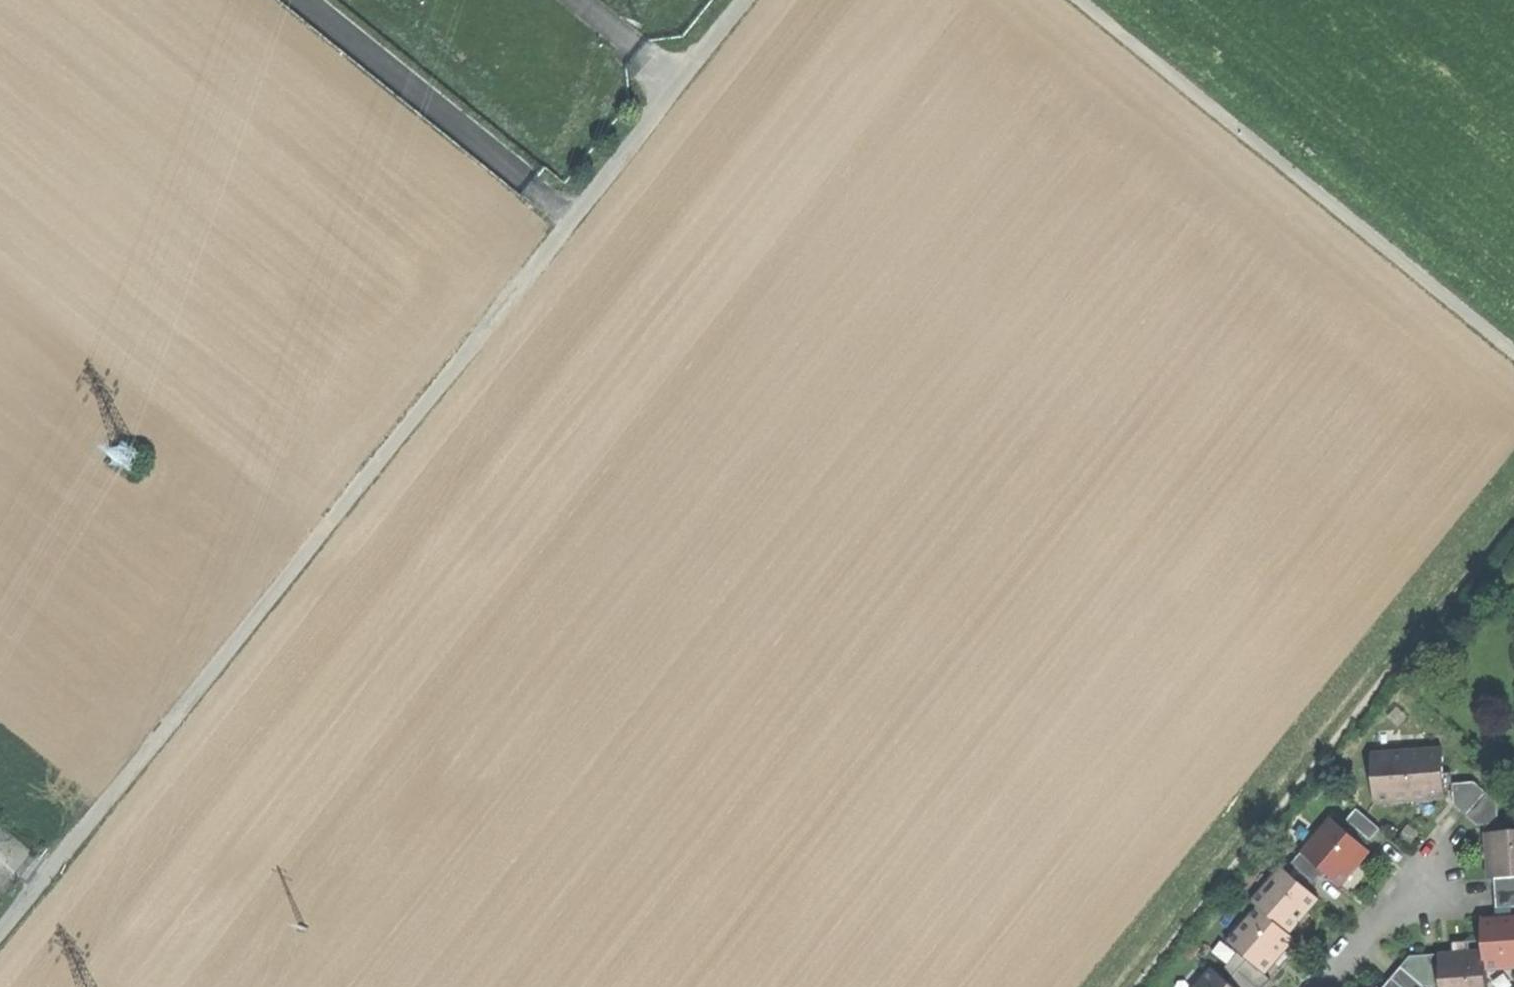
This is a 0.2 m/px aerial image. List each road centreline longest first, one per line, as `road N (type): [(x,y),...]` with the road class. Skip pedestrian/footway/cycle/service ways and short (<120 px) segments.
road 1 (track): [(50,868),(747,0)]
road 2 (track): [(1513,518),(1139,986)]
road 3 (residential): [(1321,986),(1434,860)]
road 4 (track): [(681,82),(581,0)]

